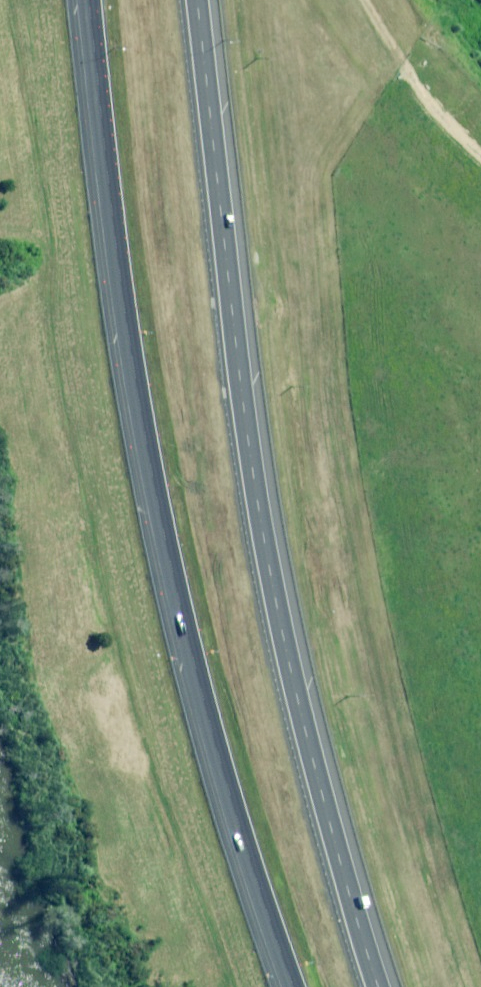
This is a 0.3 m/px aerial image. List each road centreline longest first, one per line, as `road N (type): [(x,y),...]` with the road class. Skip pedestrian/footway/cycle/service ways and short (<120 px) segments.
road 1 (trunk): [(294,986),(205,712),(166,547),(128,351),(90,0)]
road 2 (trunk): [(195,0),(261,553),(318,803),(371,986)]
road 3 (track): [(366,0),(439,112),(480,151)]

